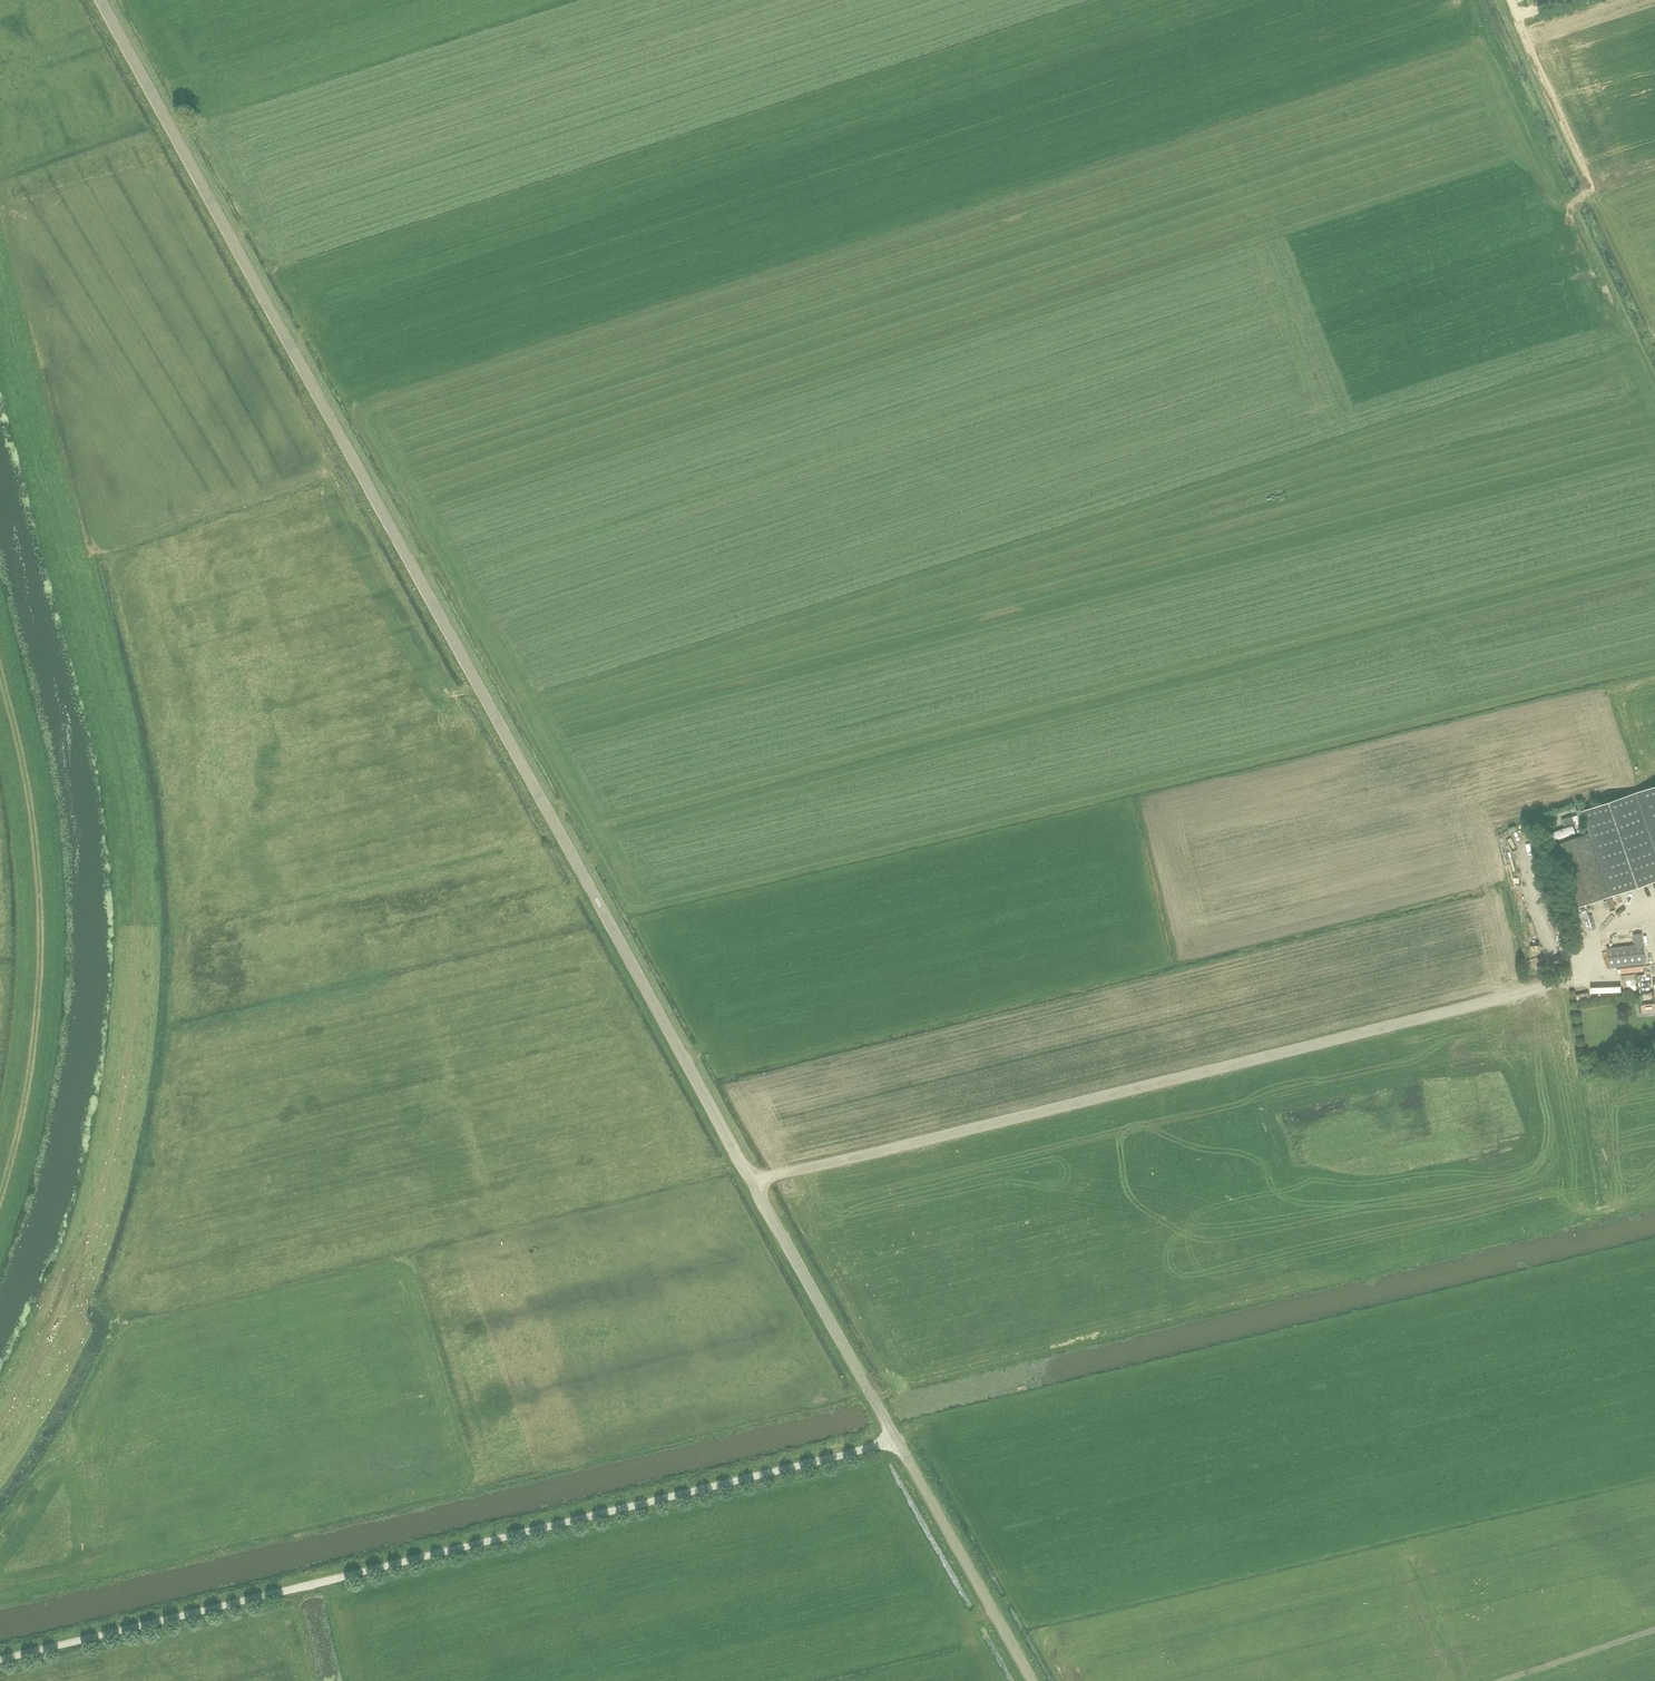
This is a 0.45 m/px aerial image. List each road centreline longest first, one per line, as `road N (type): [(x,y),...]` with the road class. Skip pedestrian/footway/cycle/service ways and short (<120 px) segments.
road 1 (unclassified): [(895,1441),(101,0)]
road 2 (unclassified): [(0,1660),(895,1441)]
road 3 (unclassified): [(1032,1680),(895,1441)]

